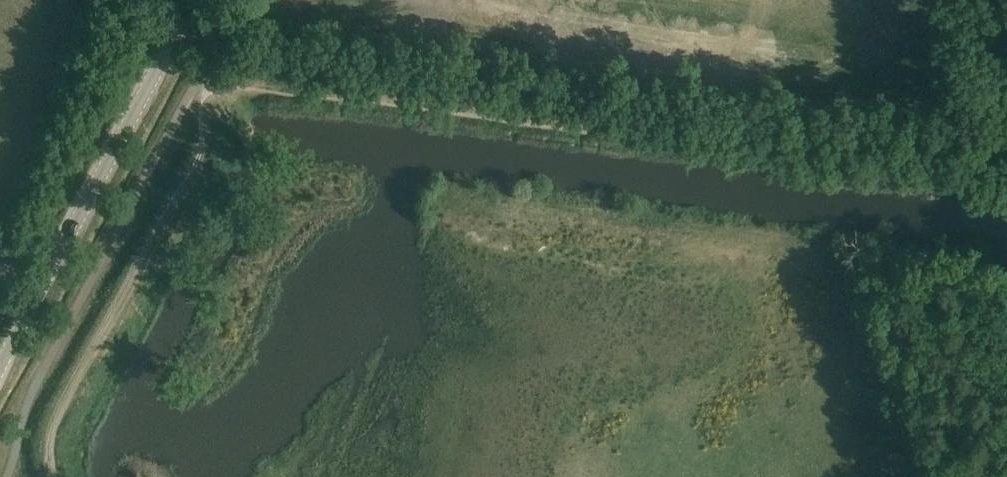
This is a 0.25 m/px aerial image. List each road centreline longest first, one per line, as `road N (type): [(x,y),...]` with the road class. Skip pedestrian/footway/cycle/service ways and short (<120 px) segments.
road 1 (tertiary): [(0,366),(193,0)]

